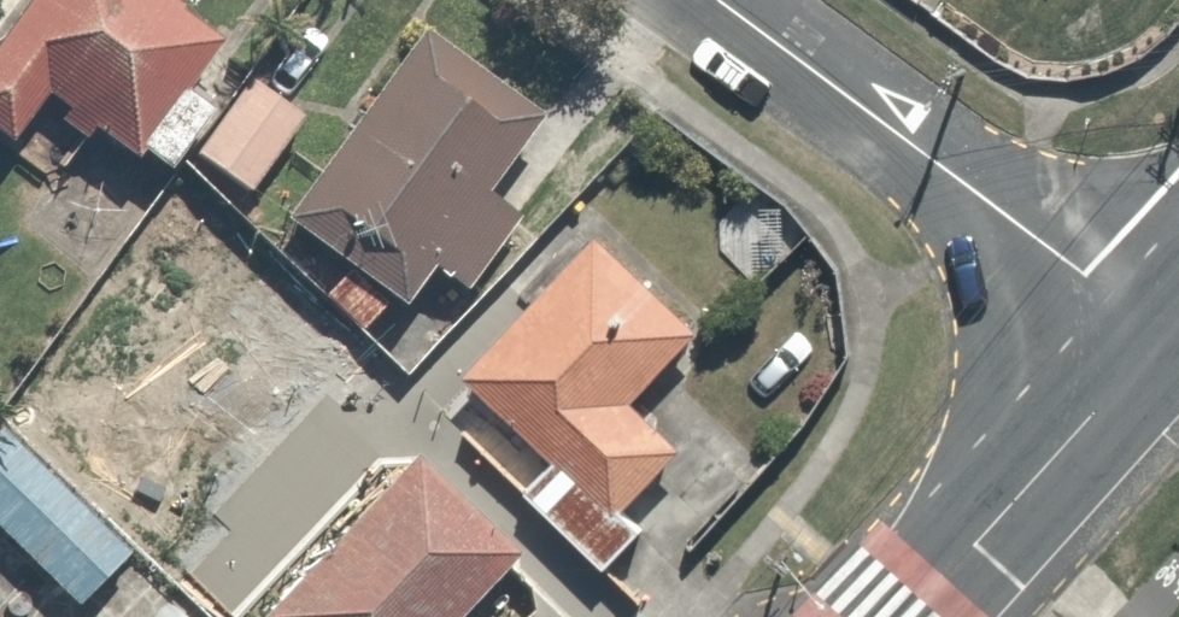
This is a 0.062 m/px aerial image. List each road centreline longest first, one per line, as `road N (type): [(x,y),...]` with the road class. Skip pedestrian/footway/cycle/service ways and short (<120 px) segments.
road 1 (unclassified): [(1168,333),(712,0)]
road 2 (secondary): [(918,616),(1168,333)]

